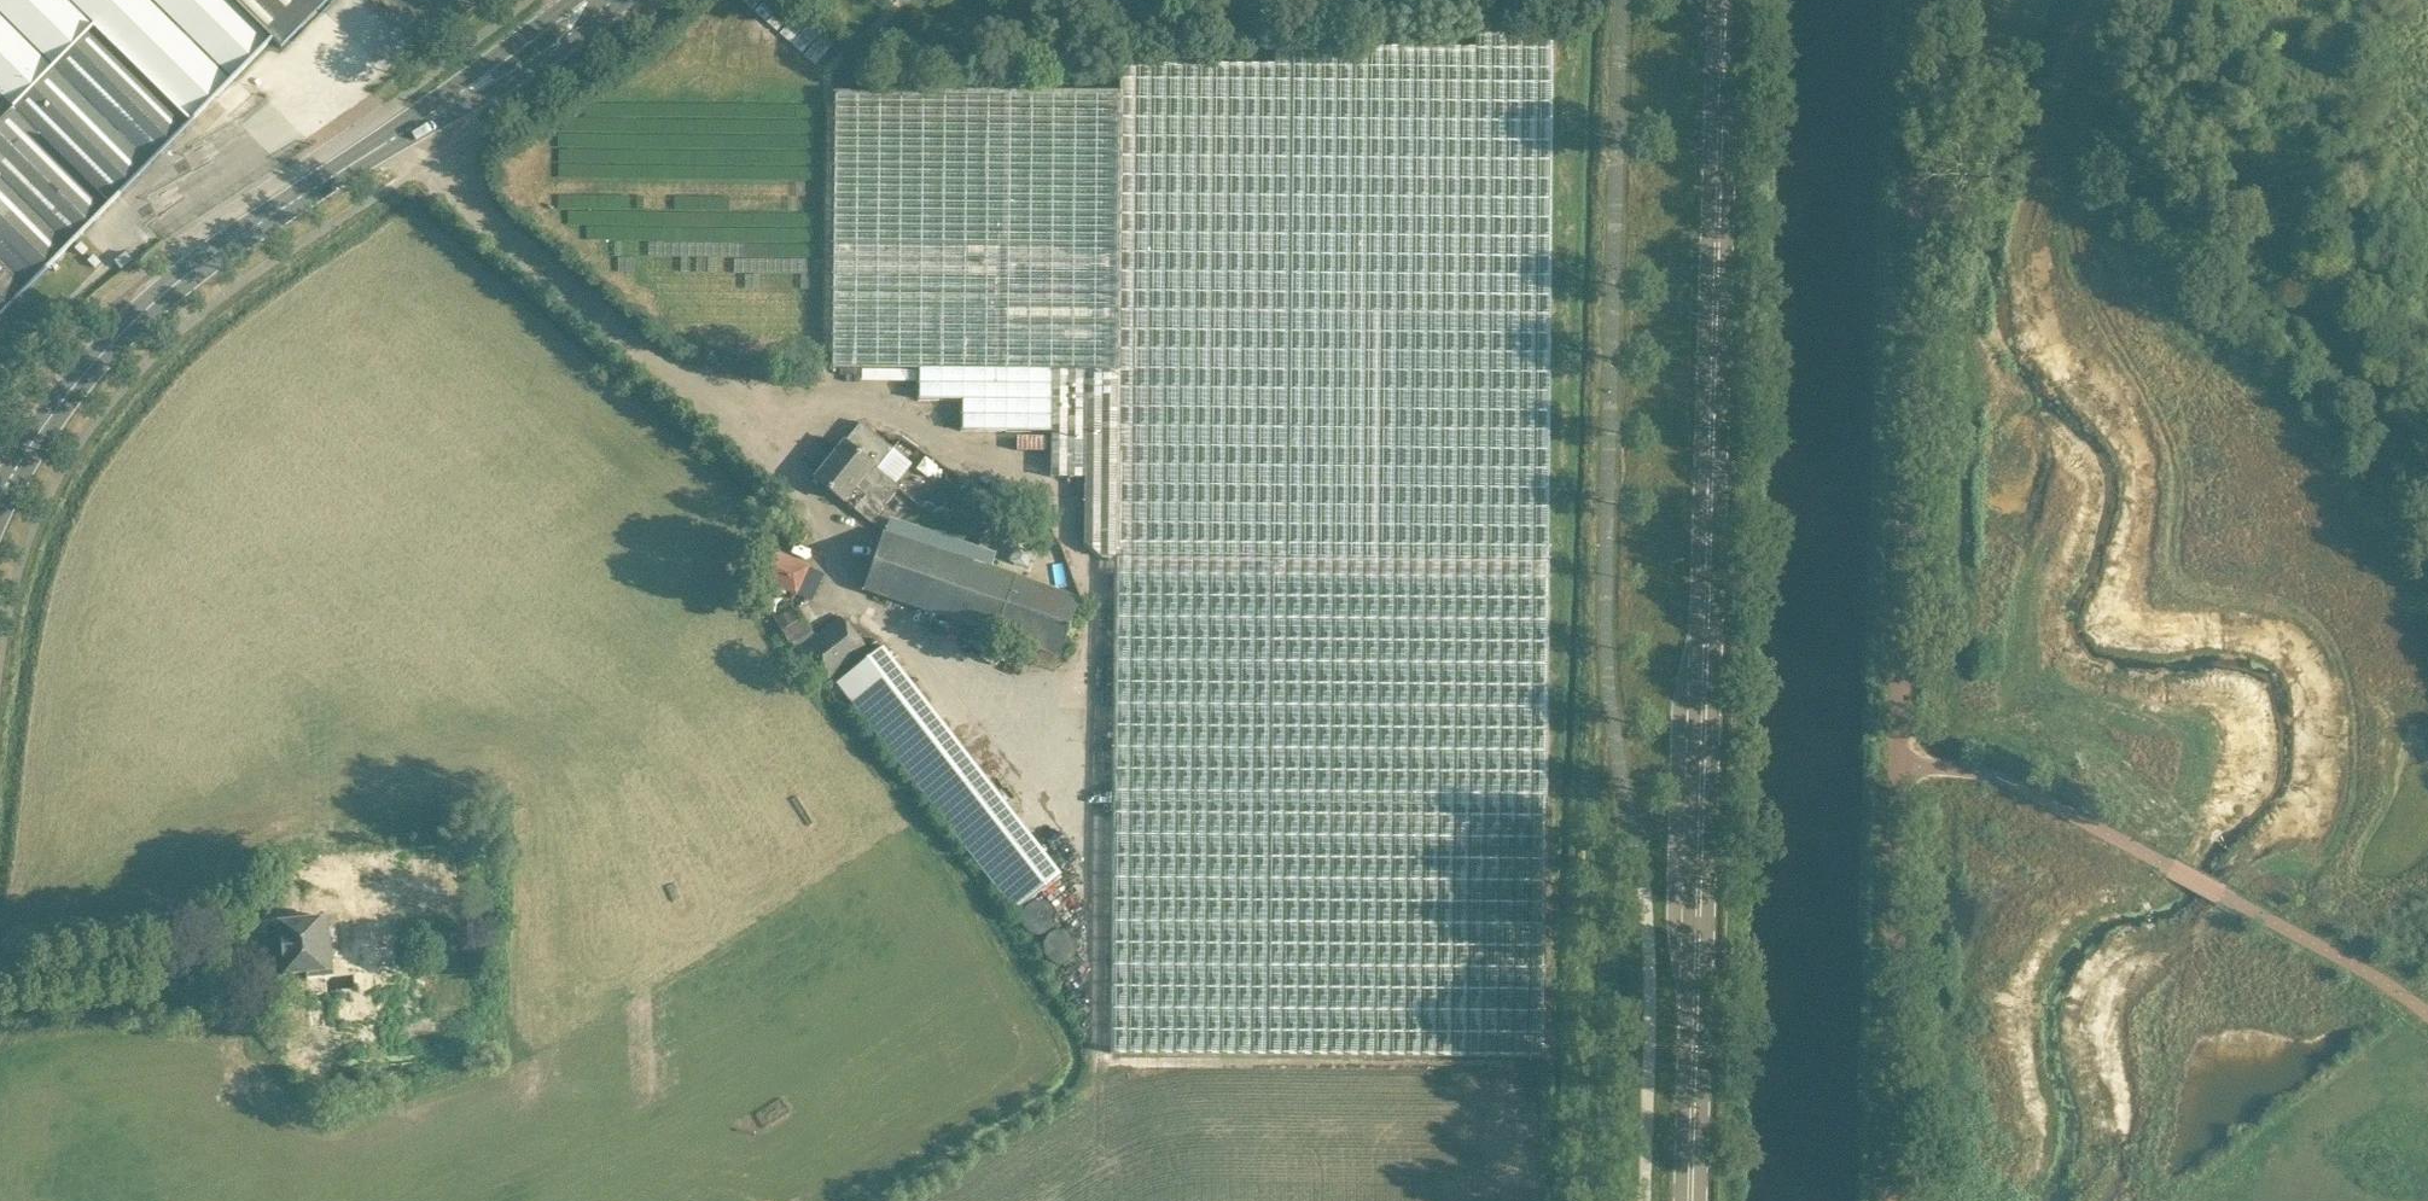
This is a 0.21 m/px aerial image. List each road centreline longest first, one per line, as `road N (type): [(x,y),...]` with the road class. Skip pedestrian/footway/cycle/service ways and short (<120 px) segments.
road 1 (secondary): [(1690,1200),(1725,0)]
road 2 (unclassified): [(1887,1200),(1917,0)]
road 3 (tertiary): [(0,496),(105,349),(175,284),(282,203),(592,0)]

